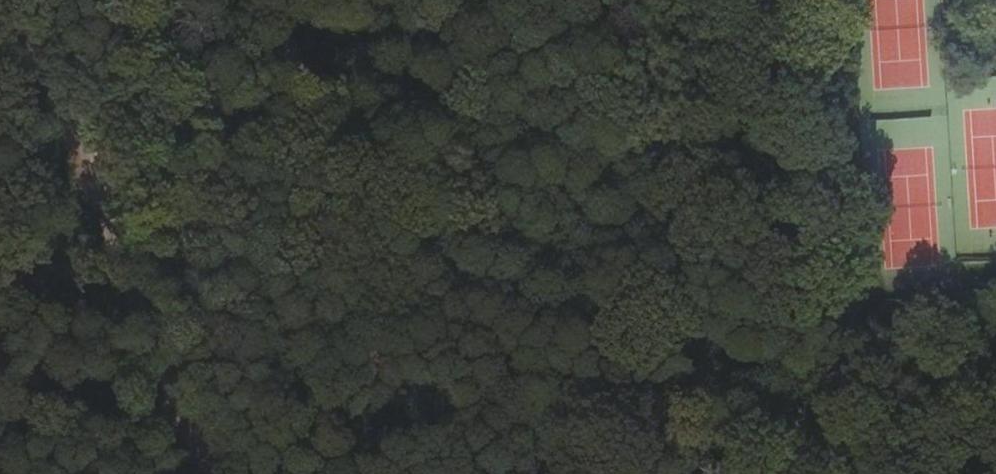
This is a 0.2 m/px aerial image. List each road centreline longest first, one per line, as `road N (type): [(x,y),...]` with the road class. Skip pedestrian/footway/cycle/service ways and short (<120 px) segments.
road 1 (track): [(12,0),(204,473)]
road 2 (track): [(995,357),(765,473)]

